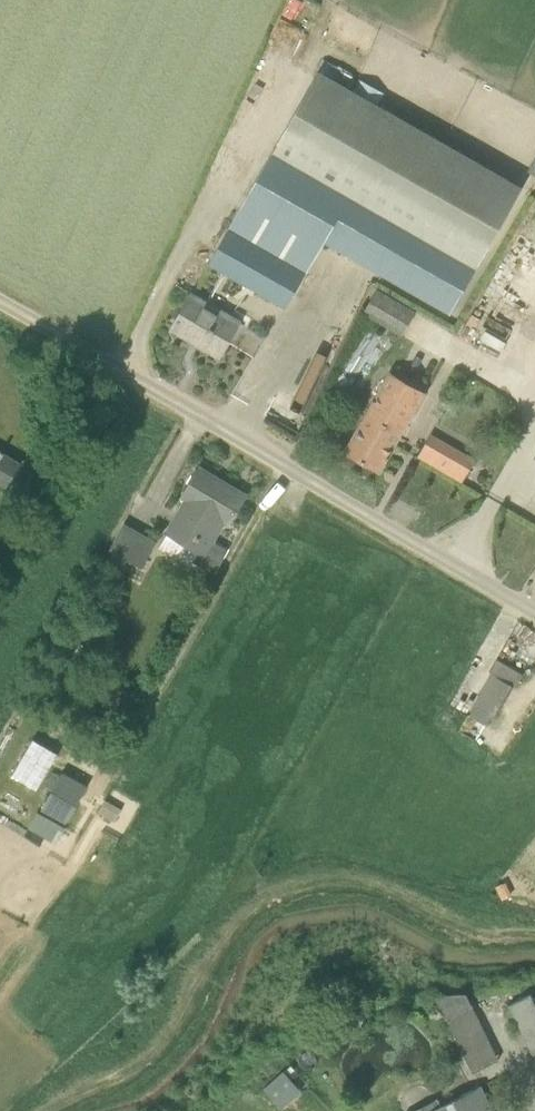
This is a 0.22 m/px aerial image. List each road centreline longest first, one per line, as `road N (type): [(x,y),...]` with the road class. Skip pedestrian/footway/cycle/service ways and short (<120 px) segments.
road 1 (unclassified): [(534,611),(0,302)]

